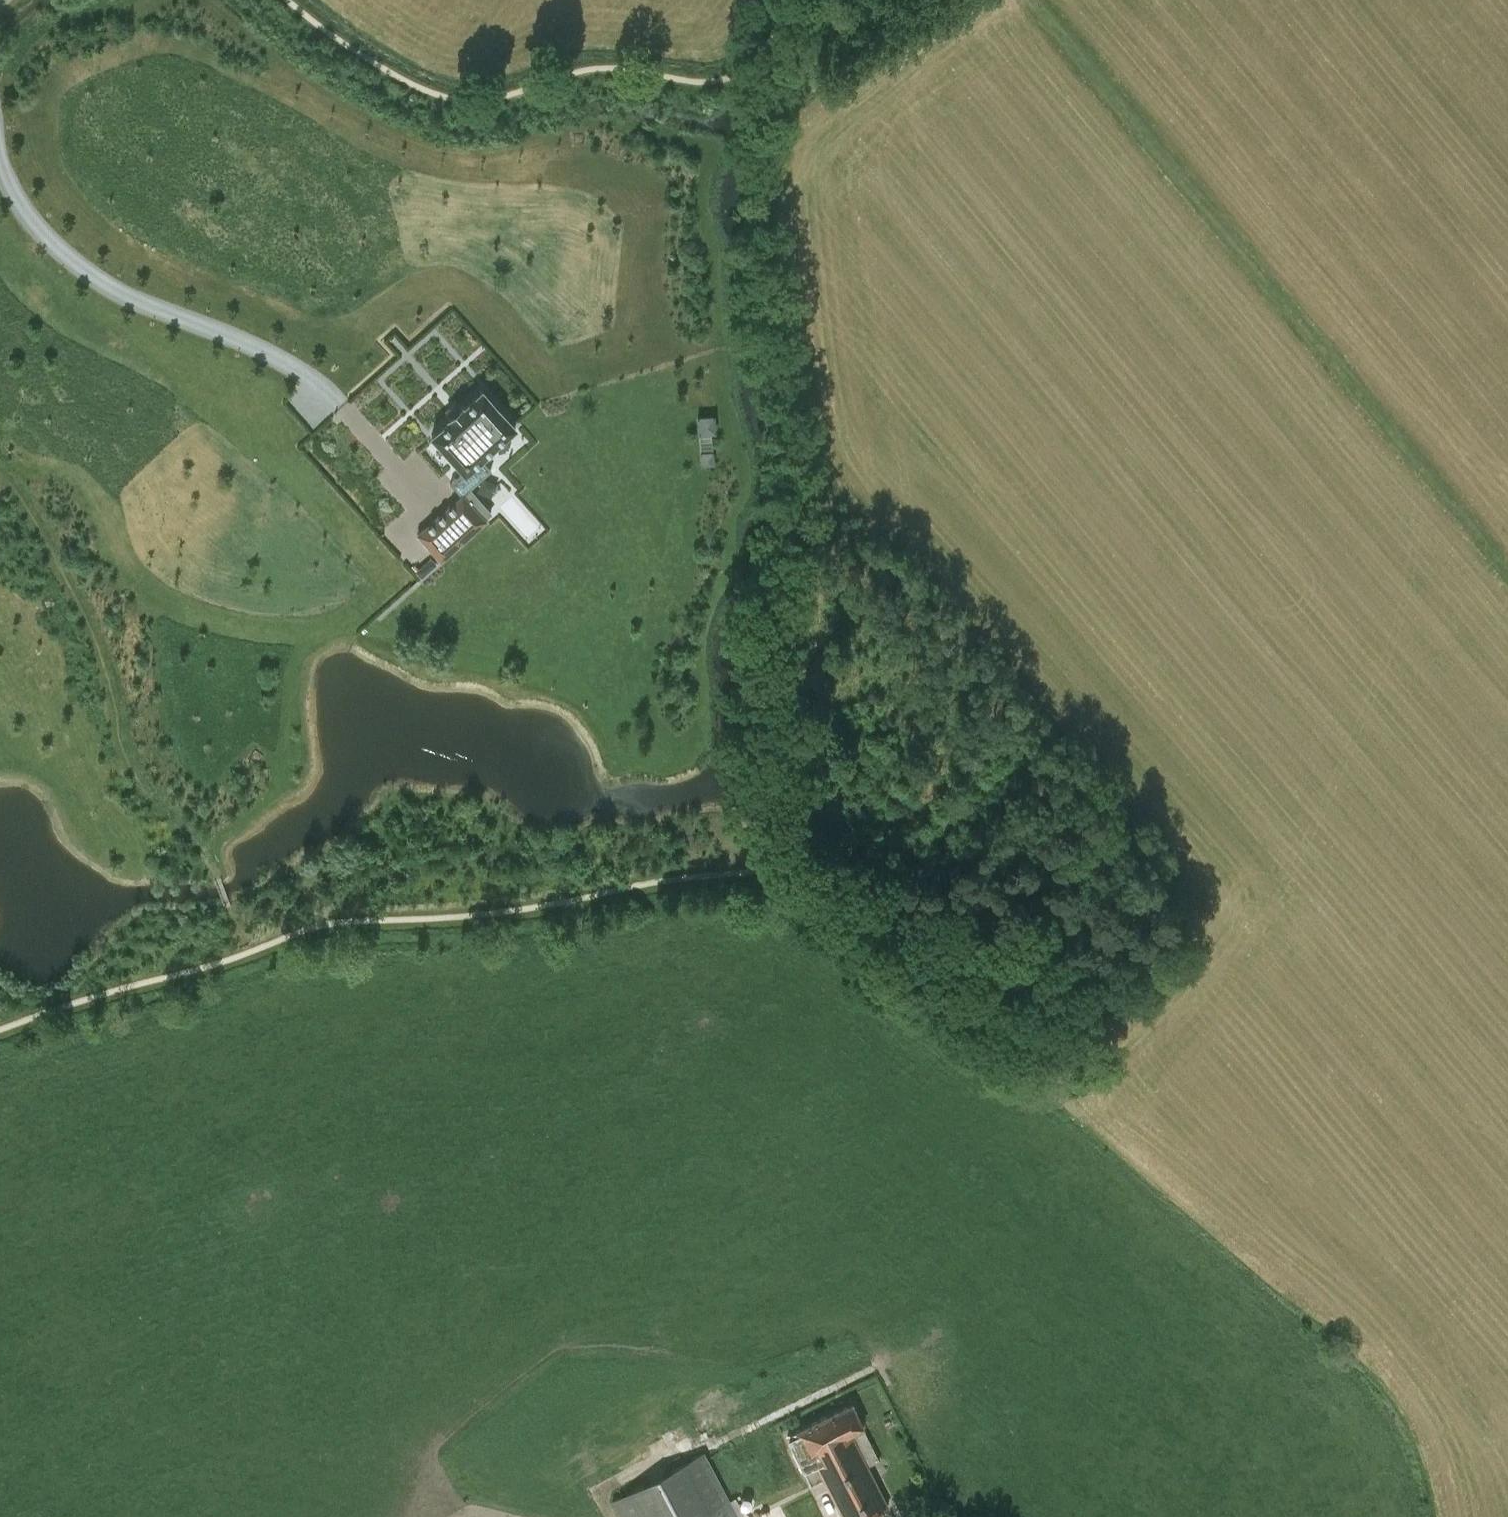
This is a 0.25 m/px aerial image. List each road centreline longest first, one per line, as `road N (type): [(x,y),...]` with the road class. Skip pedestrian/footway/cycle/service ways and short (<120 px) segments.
road 1 (track): [(382,475),(329,396),(266,352),(130,295),(58,251),(0,165)]
road 2 (track): [(1398,437),(1507,569)]

